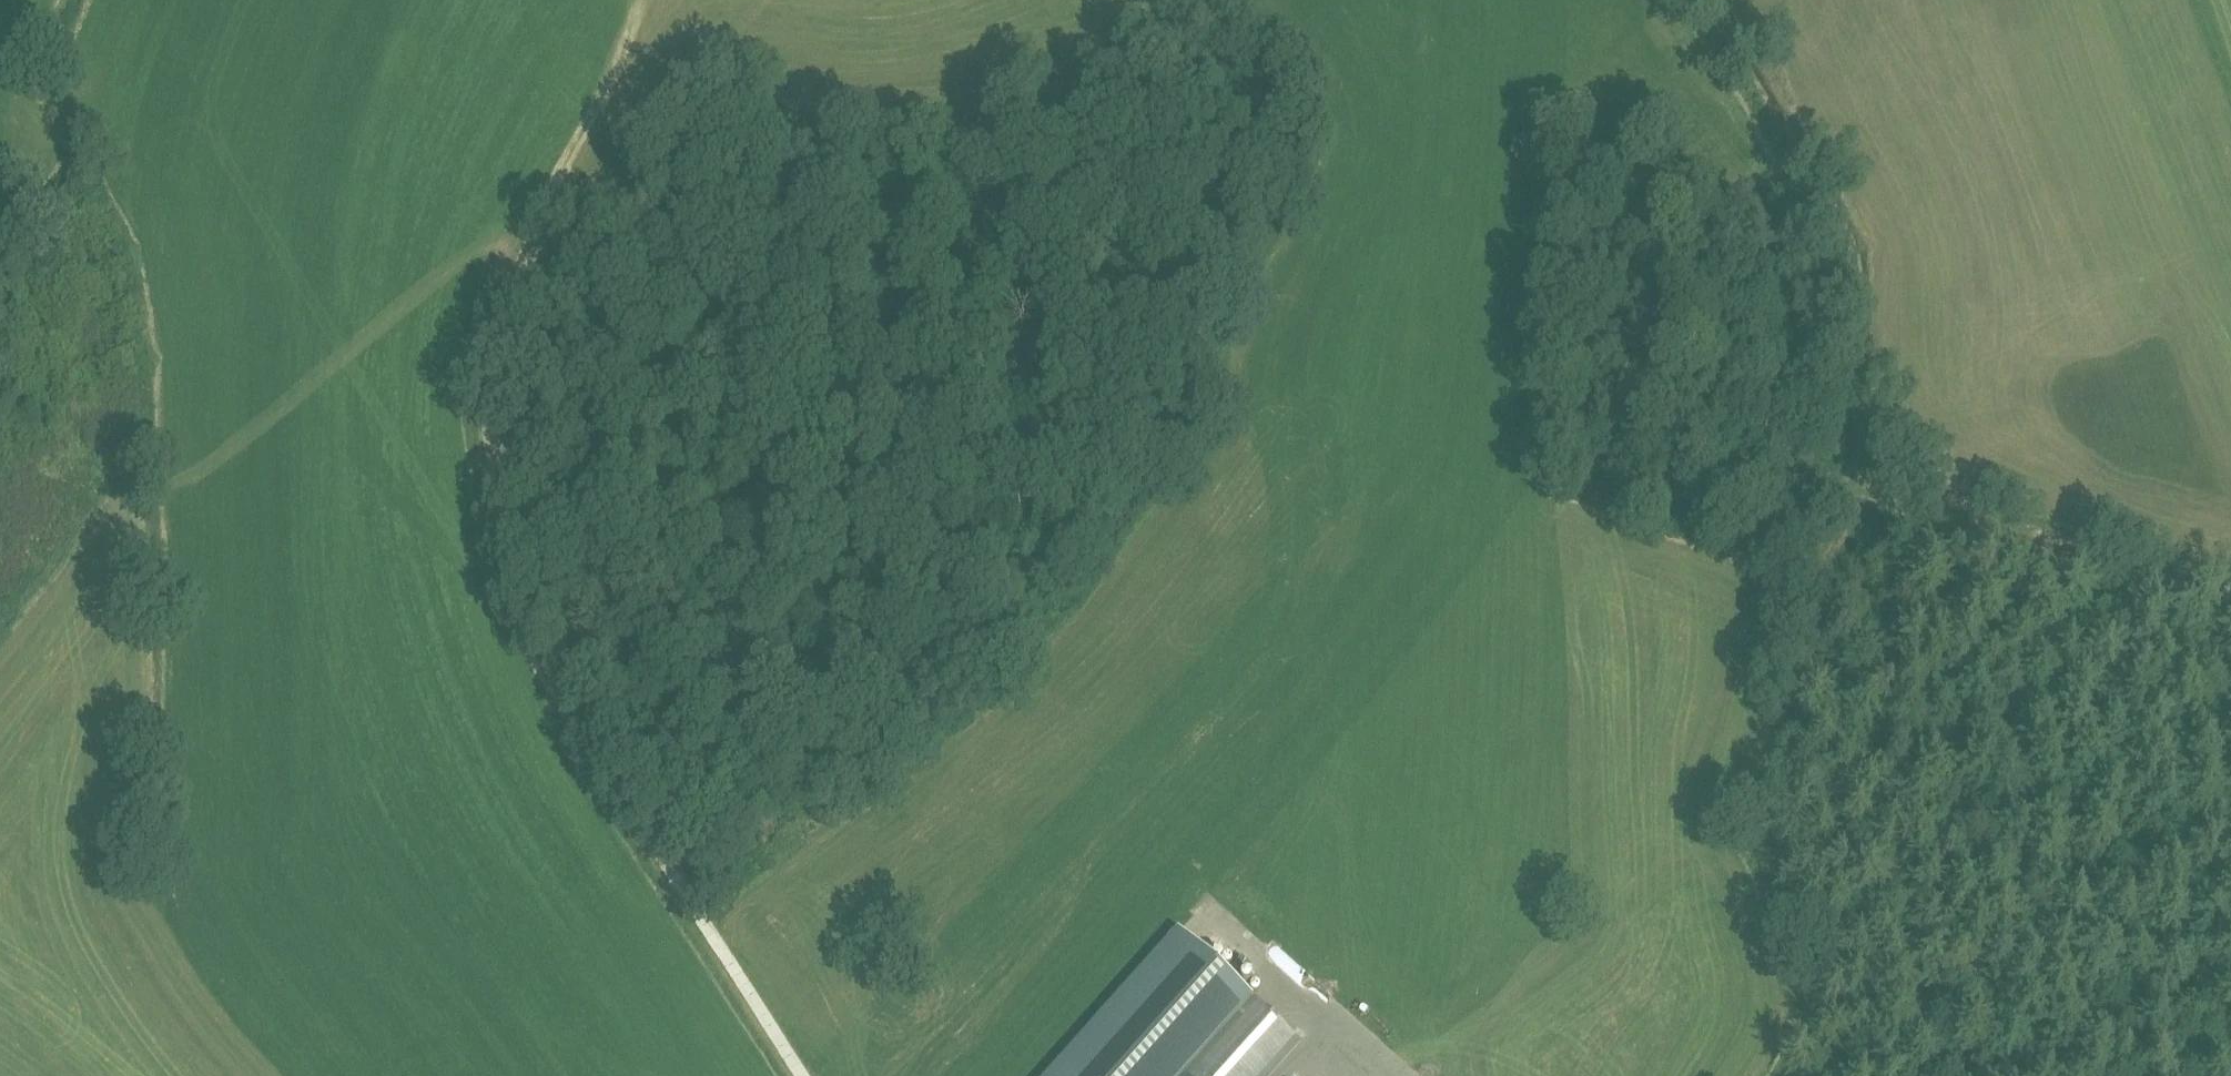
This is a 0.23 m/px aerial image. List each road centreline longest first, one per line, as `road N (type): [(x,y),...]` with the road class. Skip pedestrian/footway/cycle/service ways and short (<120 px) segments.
road 1 (track): [(650,0),(603,104),(506,258),(487,330),(488,519),(510,619),(548,696),(796,1075)]

